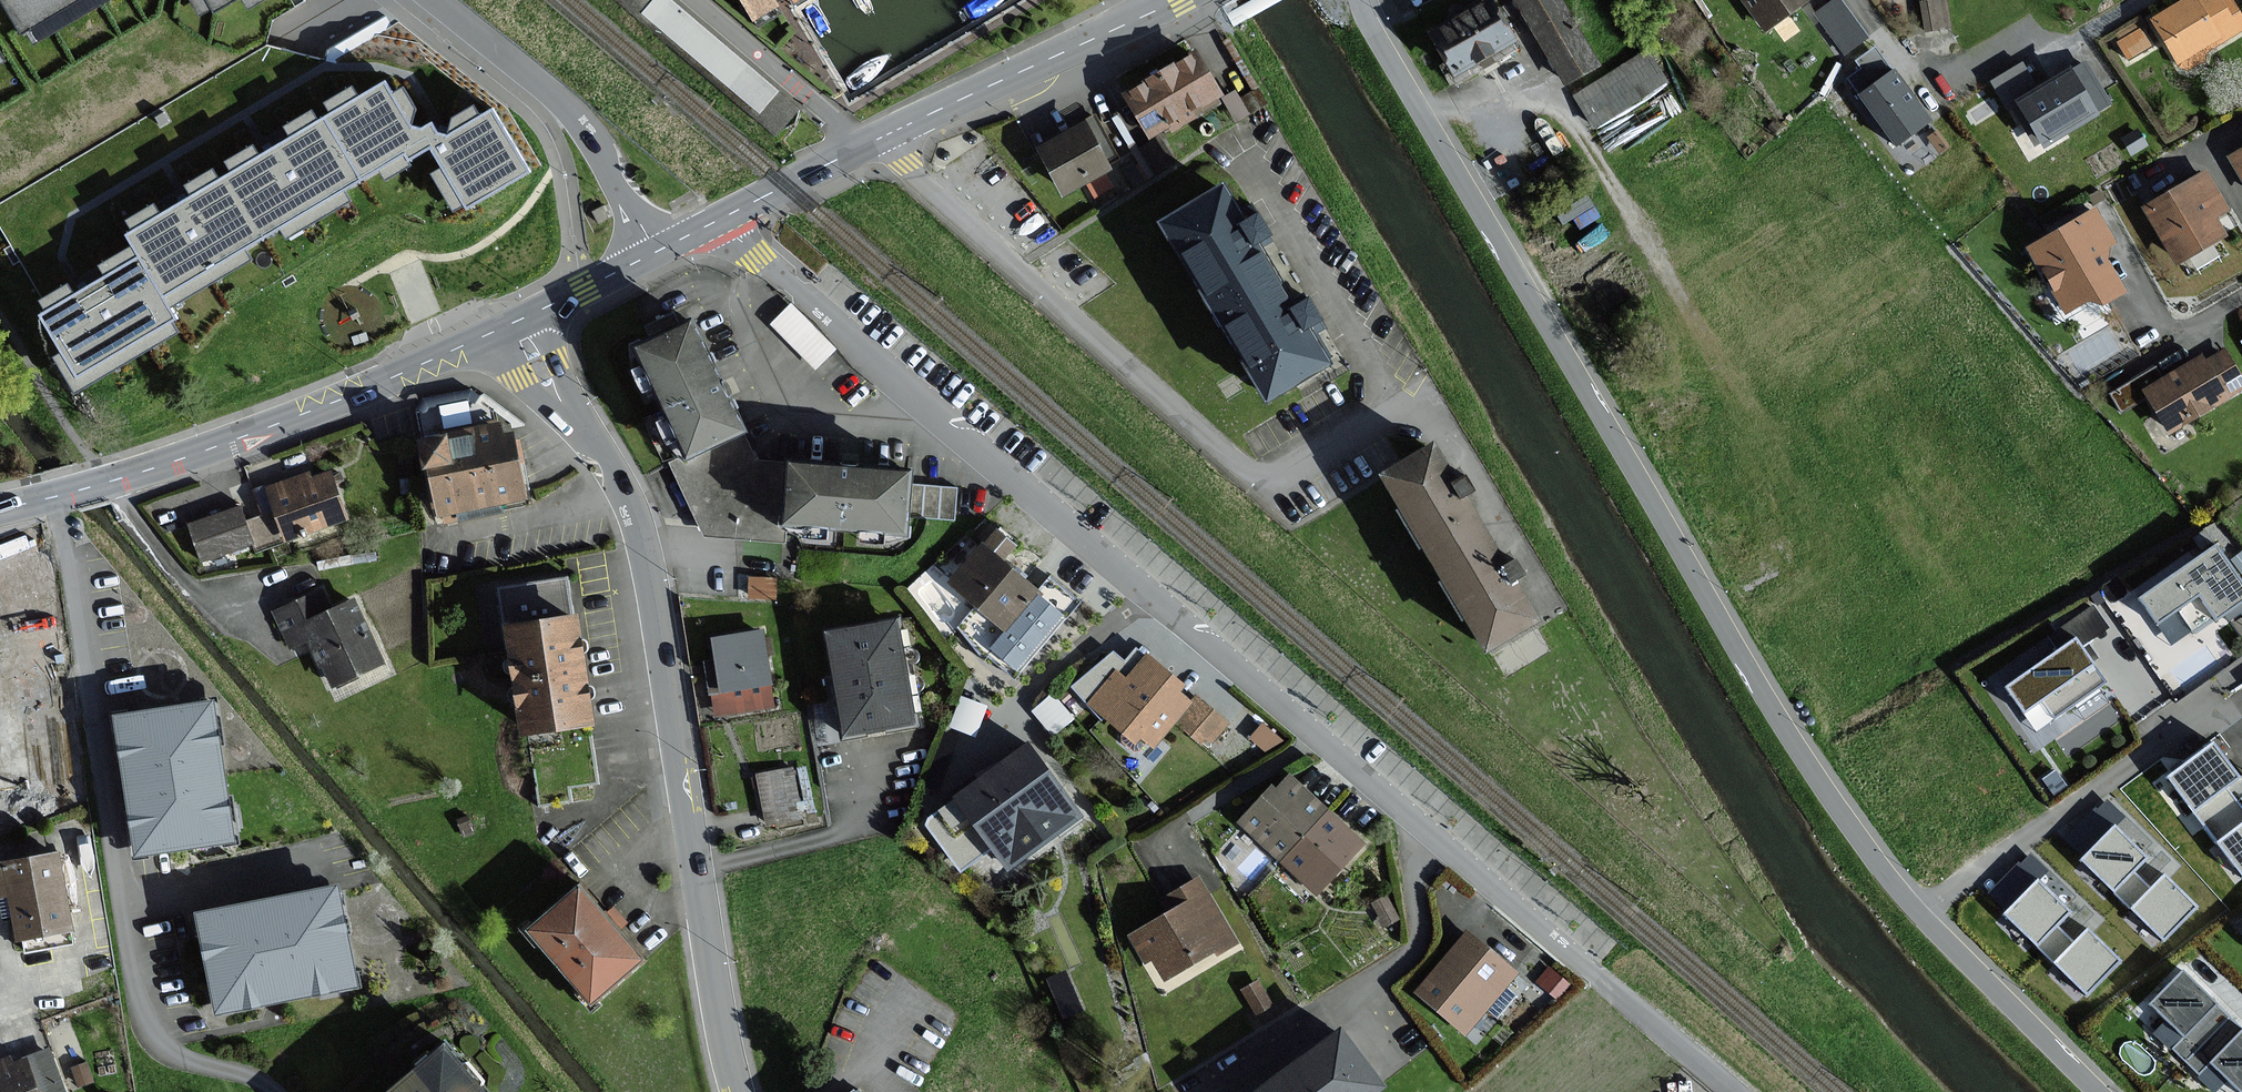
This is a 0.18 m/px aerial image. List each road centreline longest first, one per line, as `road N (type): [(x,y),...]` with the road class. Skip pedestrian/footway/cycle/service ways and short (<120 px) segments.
road 1 (unclassified): [(722,218),(757,256),(1731,1091)]
road 2 (unclassified): [(1920,914),(1871,855),(1758,685),(1359,0)]
road 3 (residential): [(736,1091),(647,556),(611,460),(569,411)]
road 4 (residential): [(0,508),(204,451),(489,334)]
road 5 (residential): [(722,218),(1177,0)]
road 6 (residential): [(1920,914),(2212,708)]
road 7 (residential): [(656,252),(581,123),(435,0)]
road 8 (unclassified): [(2098,1091),(1920,914)]
road 9 (track): [(1580,135),(1683,301)]
road 10 (residential): [(536,312),(656,252)]

